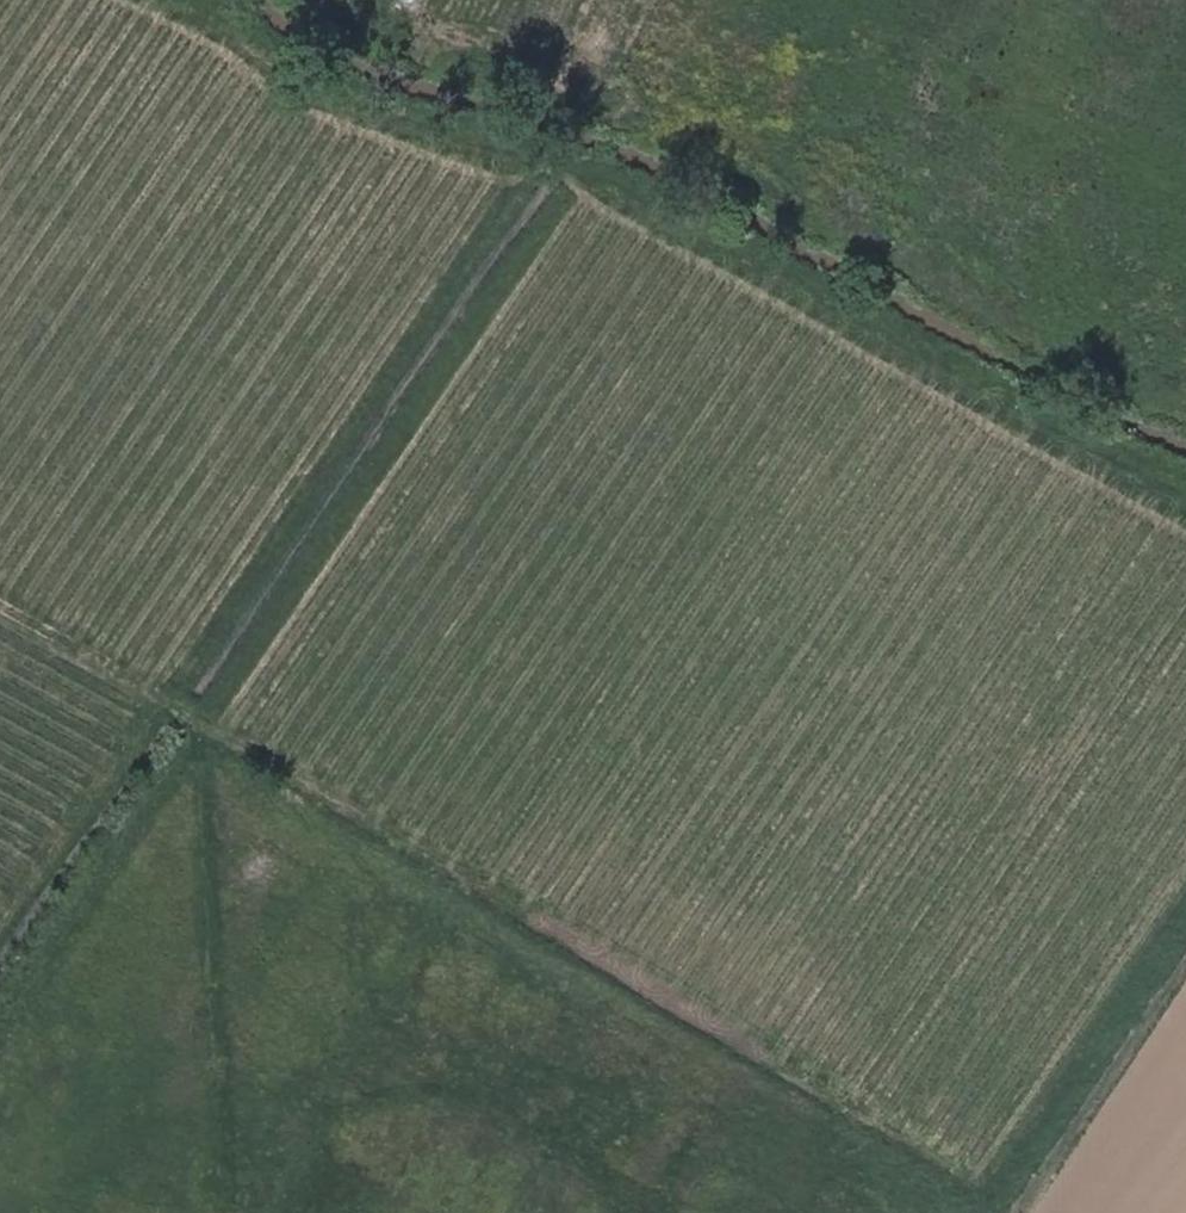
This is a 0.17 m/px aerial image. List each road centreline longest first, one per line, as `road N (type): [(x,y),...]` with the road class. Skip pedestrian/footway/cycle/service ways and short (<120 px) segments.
road 1 (track): [(990,1203),(0,605)]

